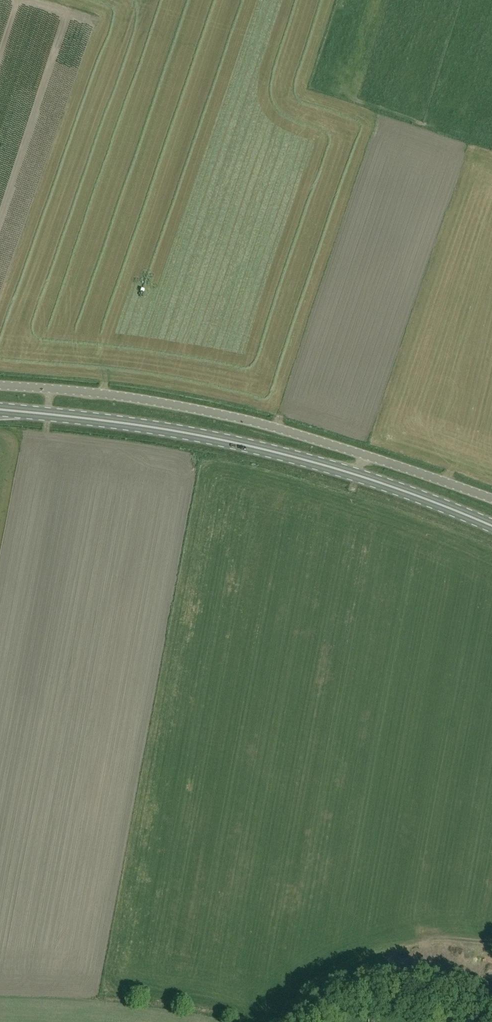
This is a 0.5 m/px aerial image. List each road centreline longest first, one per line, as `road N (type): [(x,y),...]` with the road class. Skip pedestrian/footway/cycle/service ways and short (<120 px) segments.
road 1 (primary): [(491,527),(306,461),(143,427),(0,410)]
road 2 (unclassified): [(491,500),(367,457),(177,407),(0,387)]

